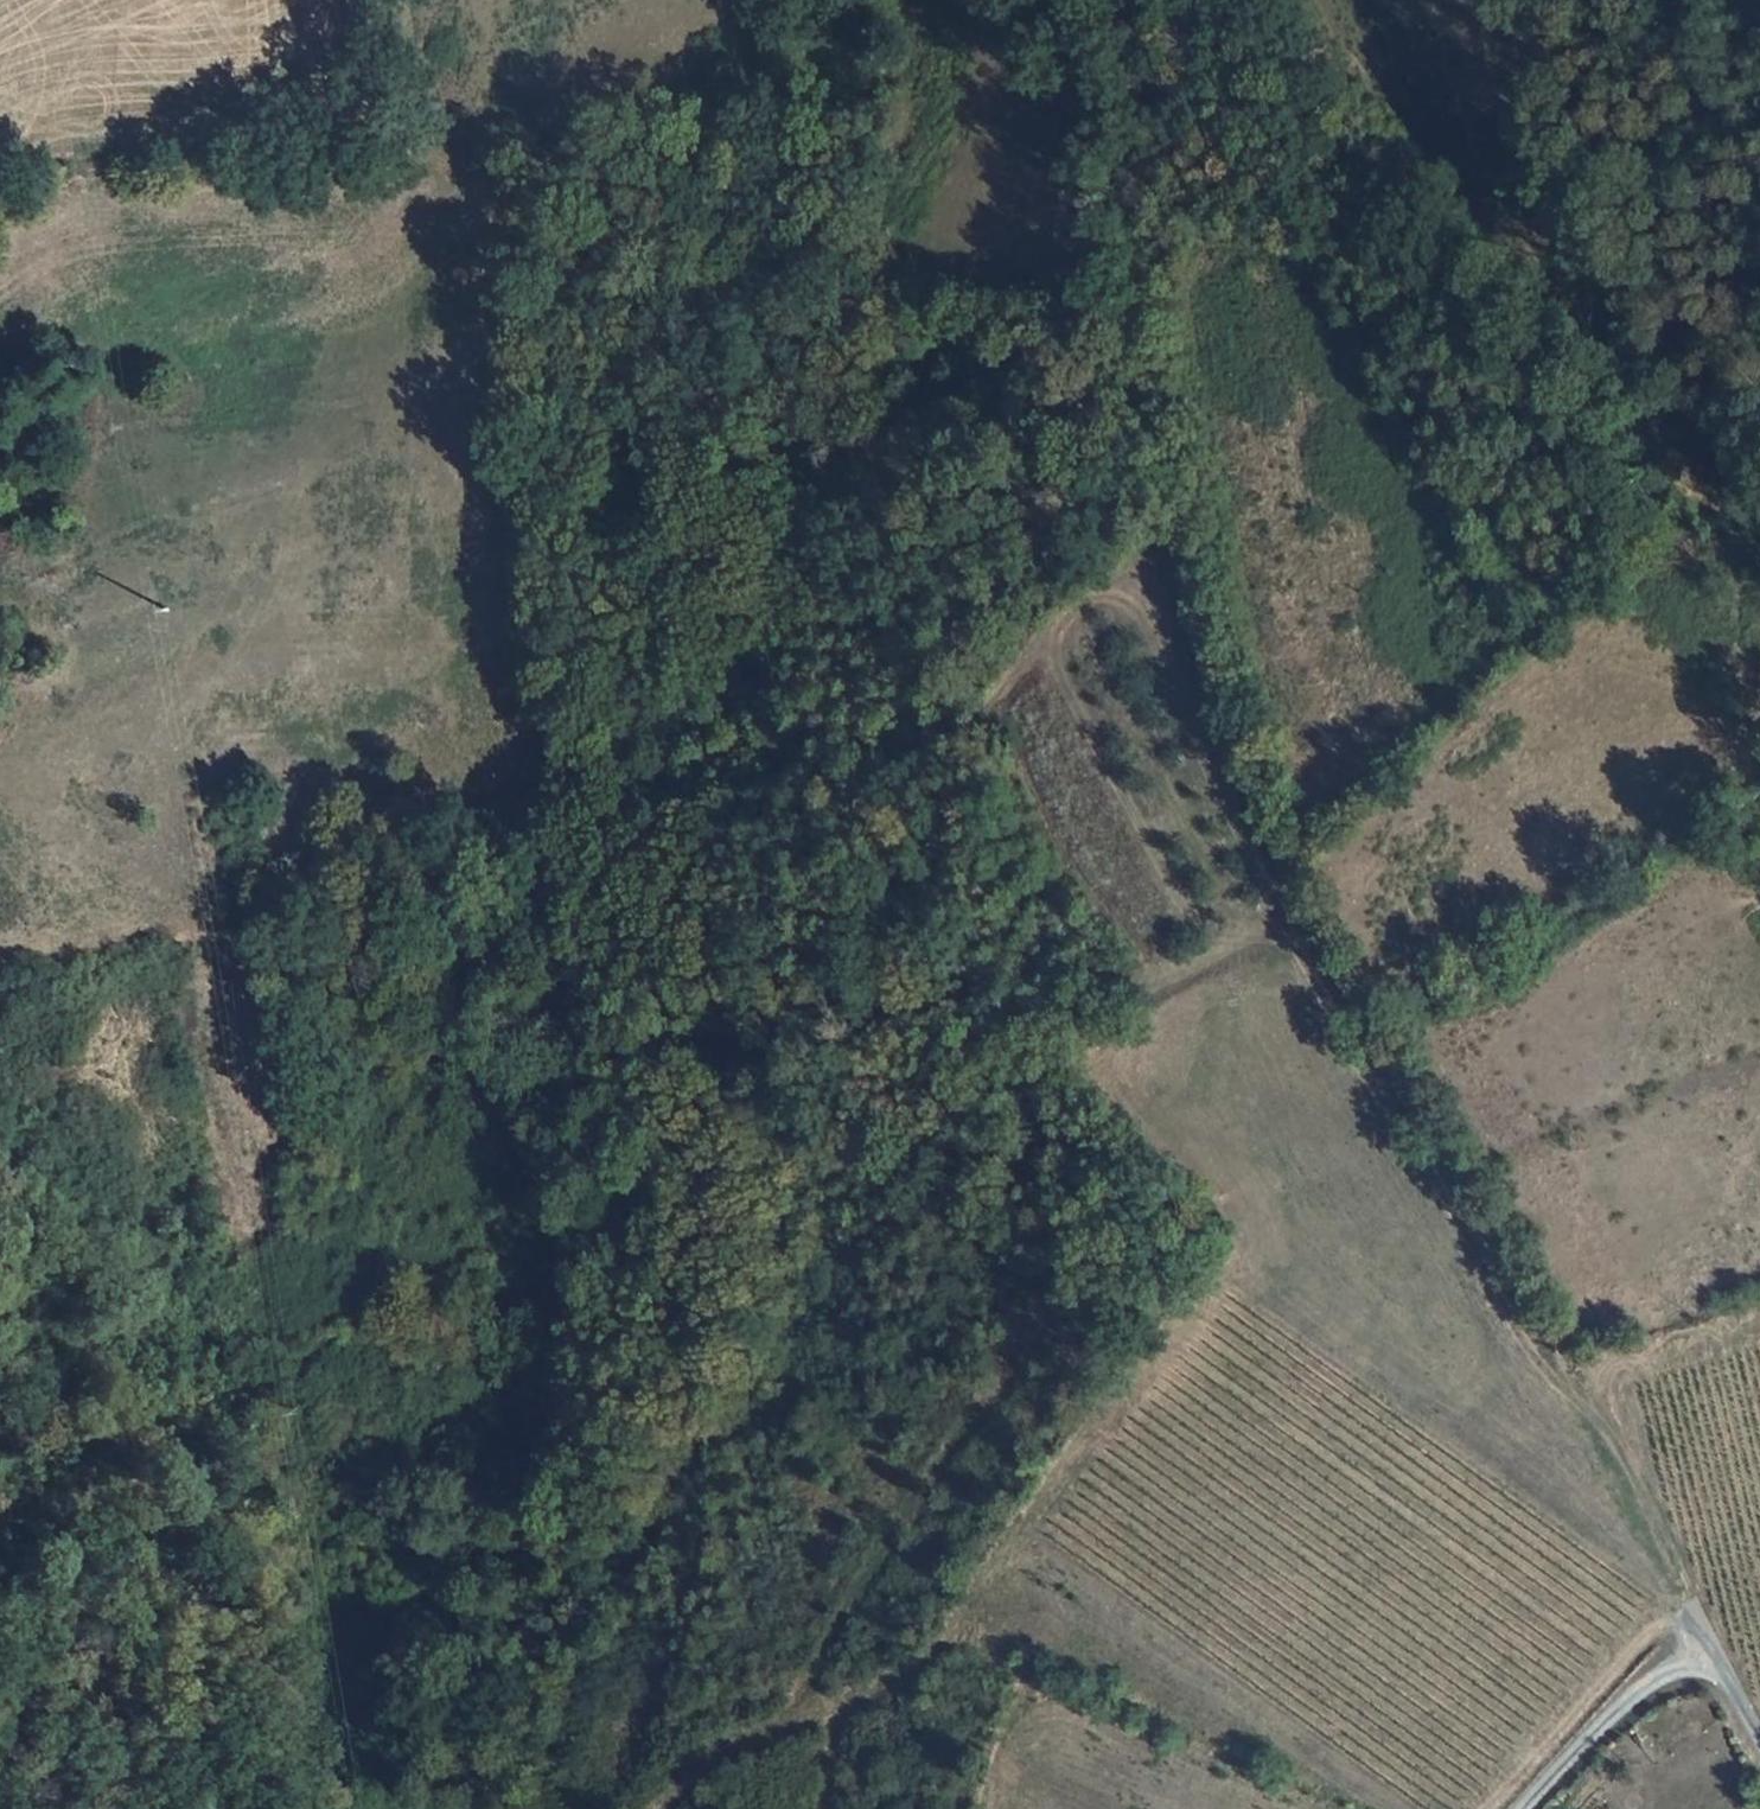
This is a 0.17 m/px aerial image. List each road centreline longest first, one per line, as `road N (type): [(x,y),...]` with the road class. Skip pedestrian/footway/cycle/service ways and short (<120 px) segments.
road 1 (residential): [(1759,1739),(1710,1662),(1683,1668),(1650,1684),(1589,1736),(1526,1808)]
road 2 (track): [(1485,1808),(1651,1633),(1670,1626),(1710,1662)]

